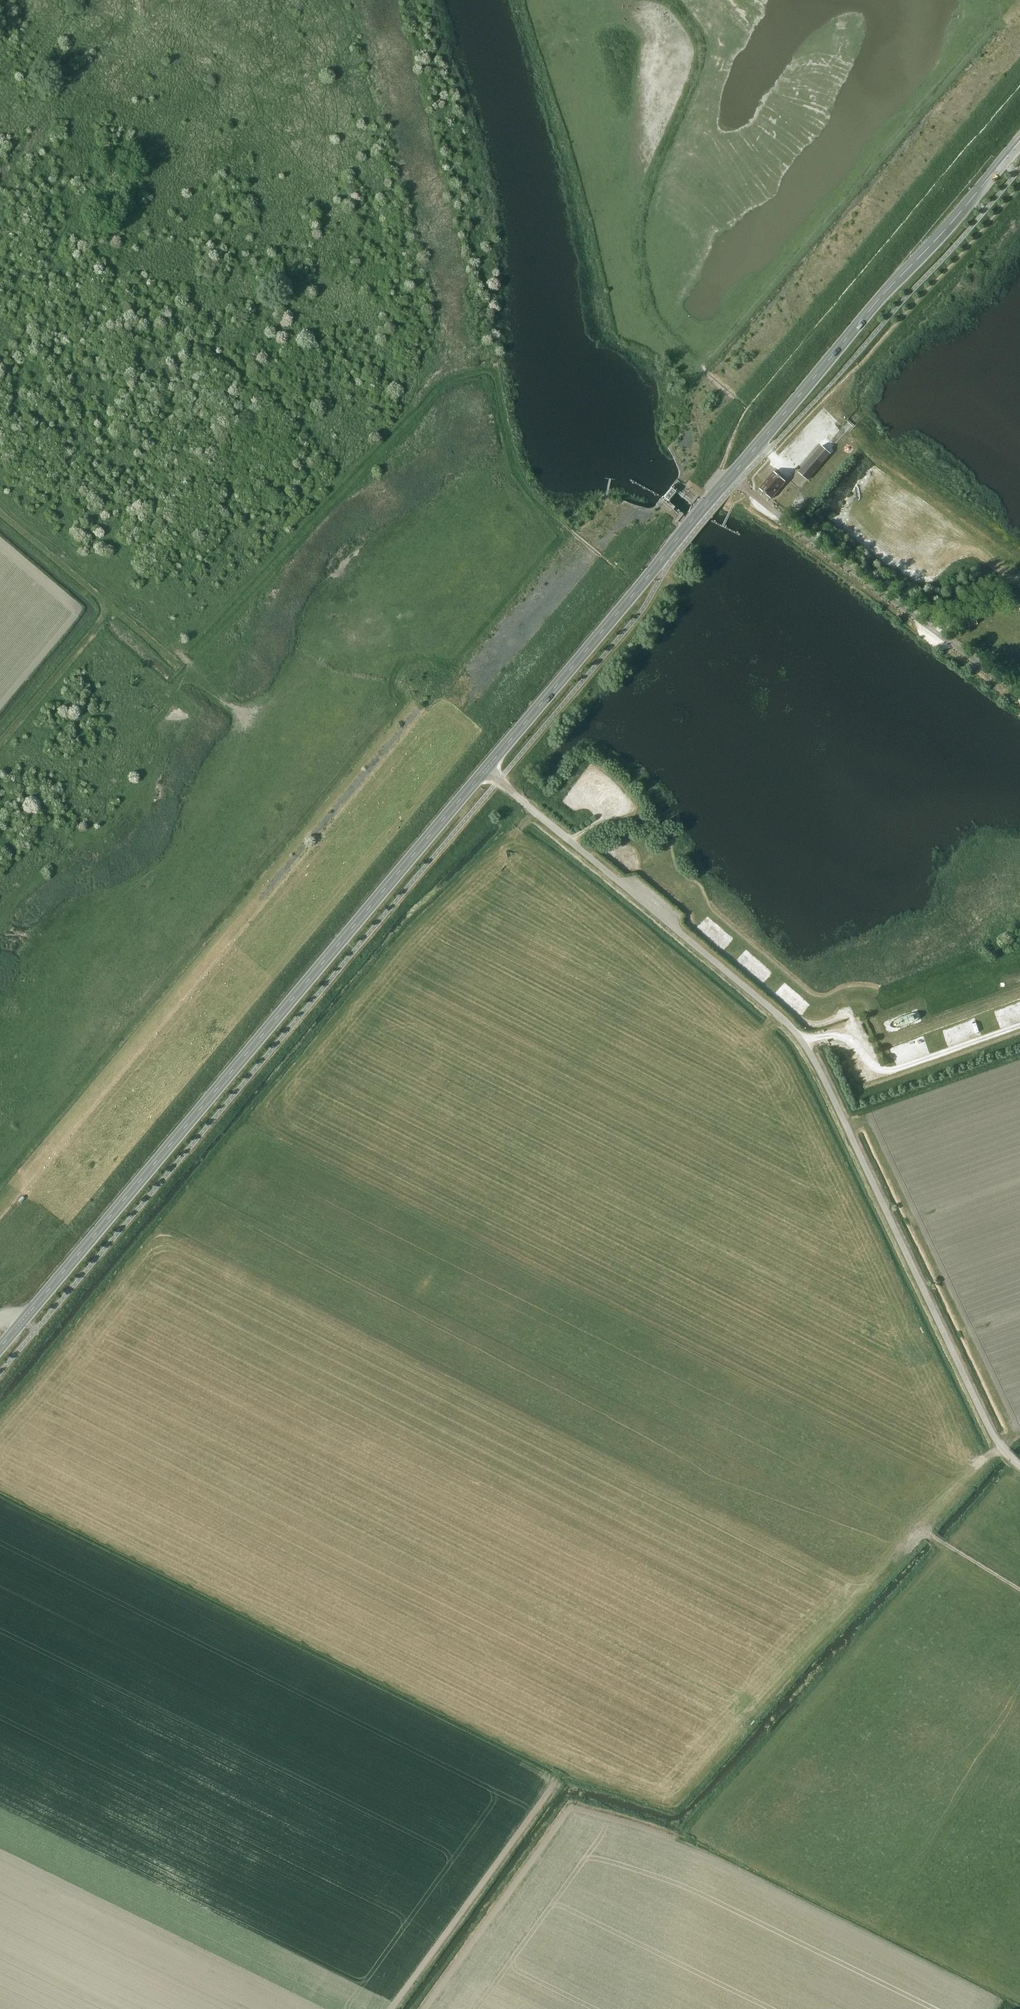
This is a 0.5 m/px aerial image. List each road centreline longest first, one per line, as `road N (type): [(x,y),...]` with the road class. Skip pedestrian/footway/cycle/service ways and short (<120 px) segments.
road 1 (primary): [(22,1321),(702,508),(1019,143)]
road 2 (track): [(106,603),(0,735)]

